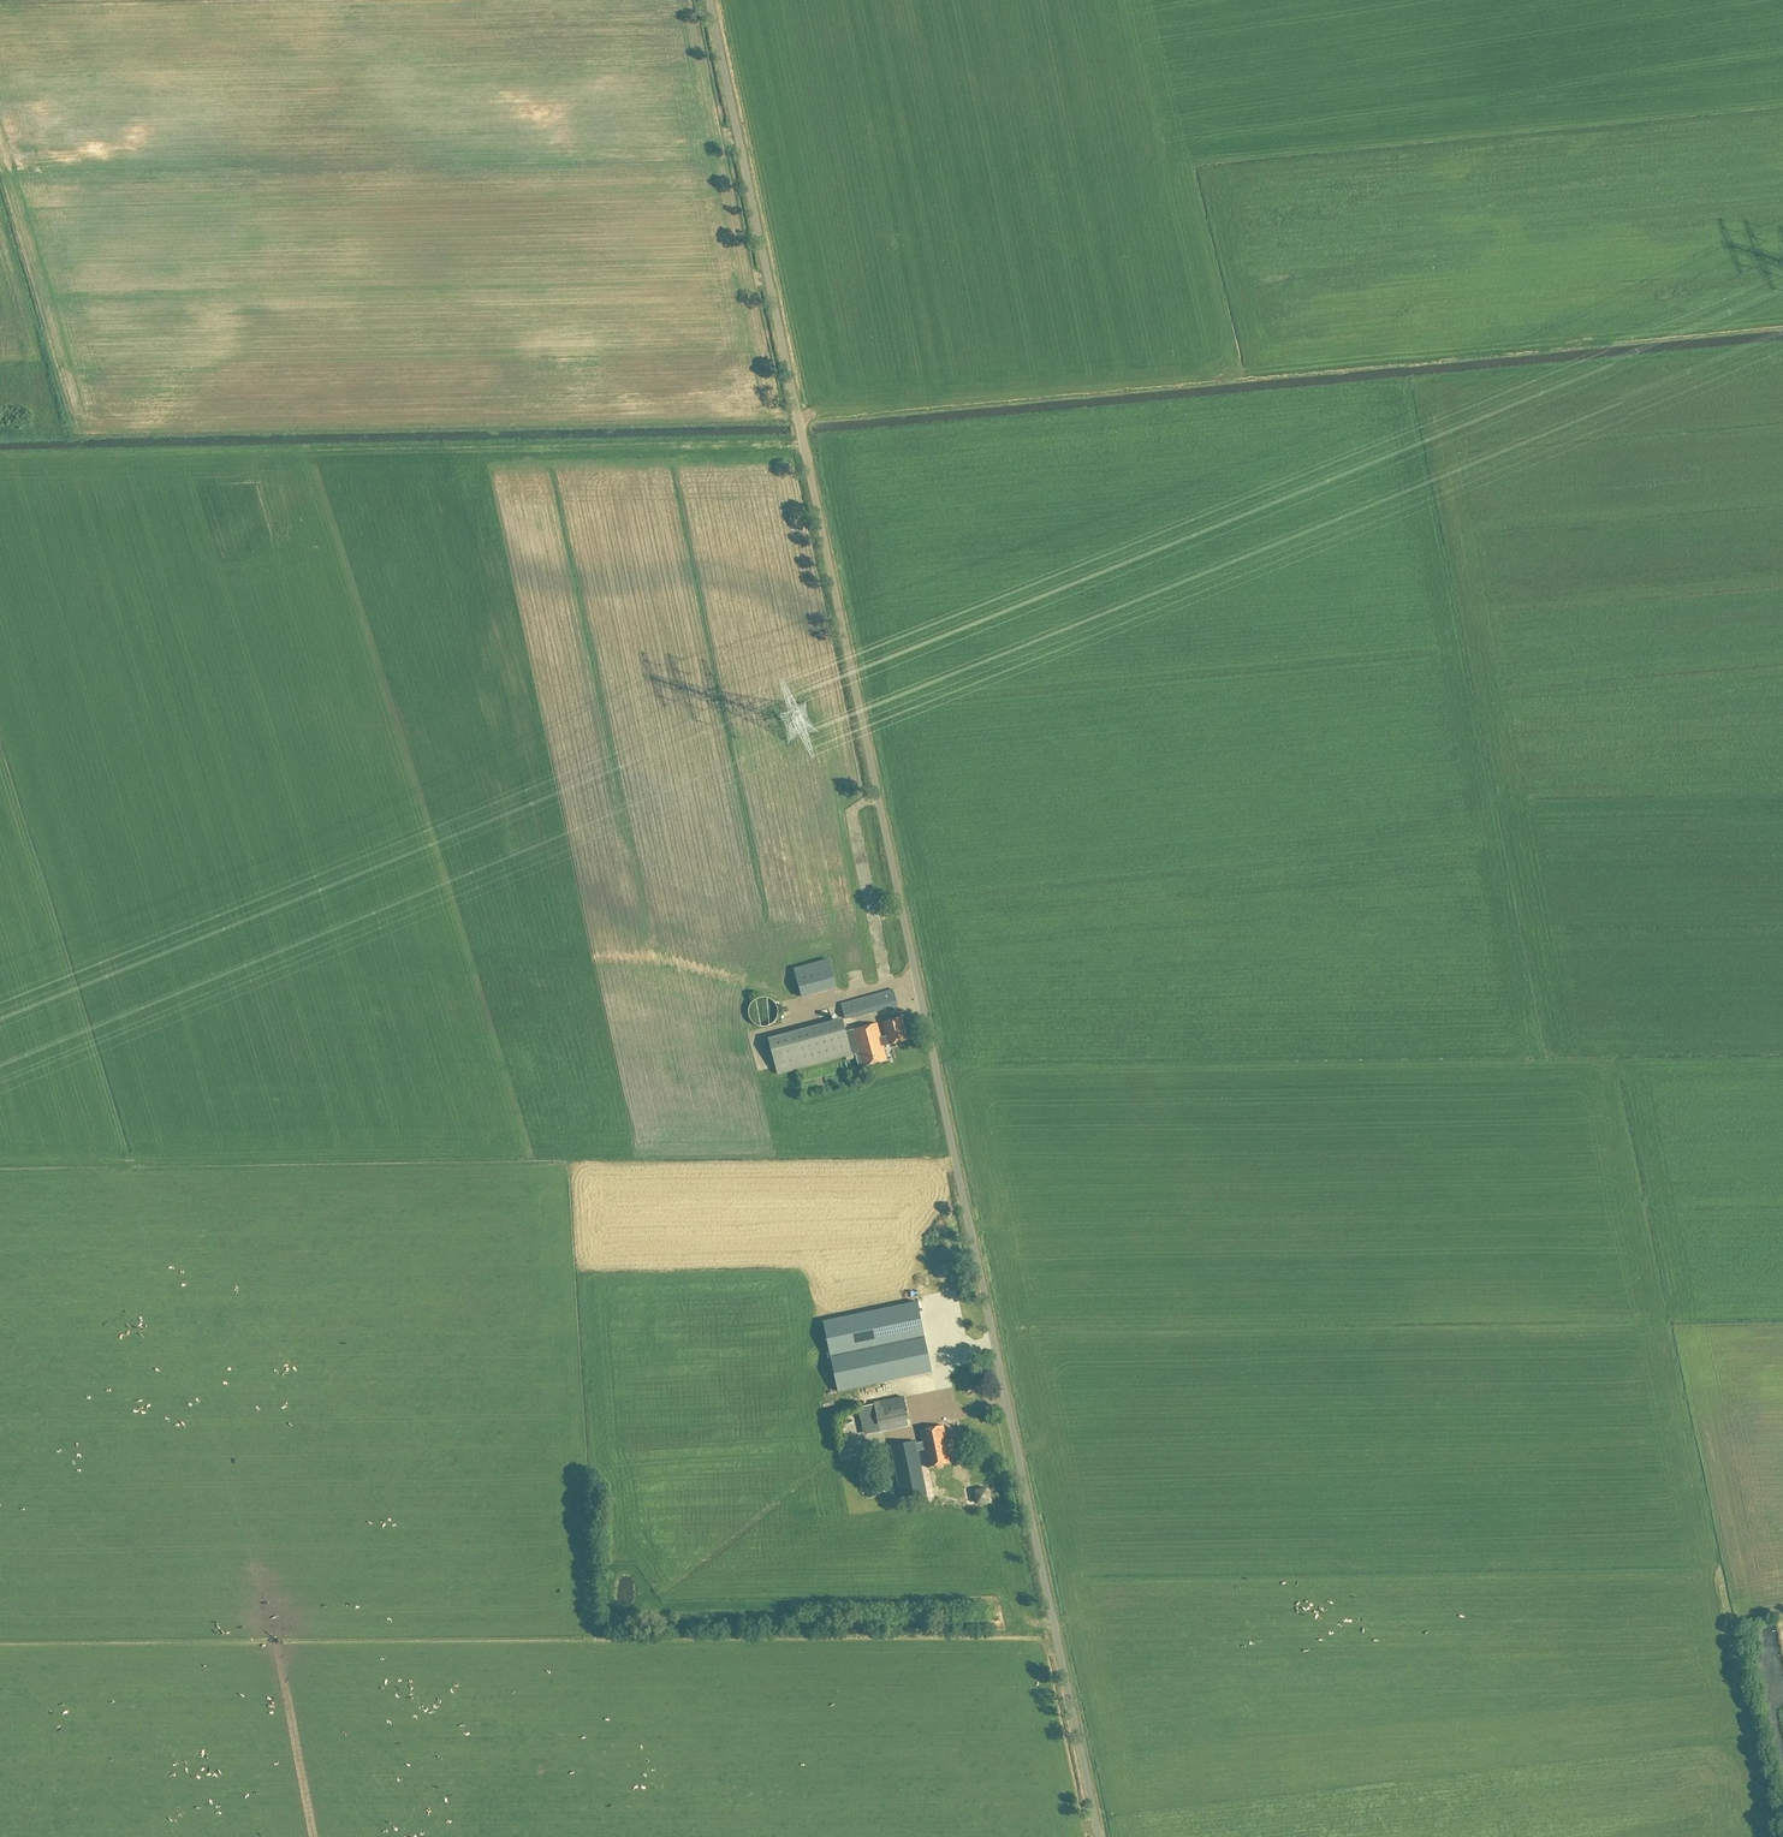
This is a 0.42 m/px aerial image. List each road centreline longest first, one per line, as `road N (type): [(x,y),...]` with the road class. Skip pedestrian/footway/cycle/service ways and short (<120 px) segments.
road 1 (unclassified): [(1099,1836),(711,0)]

